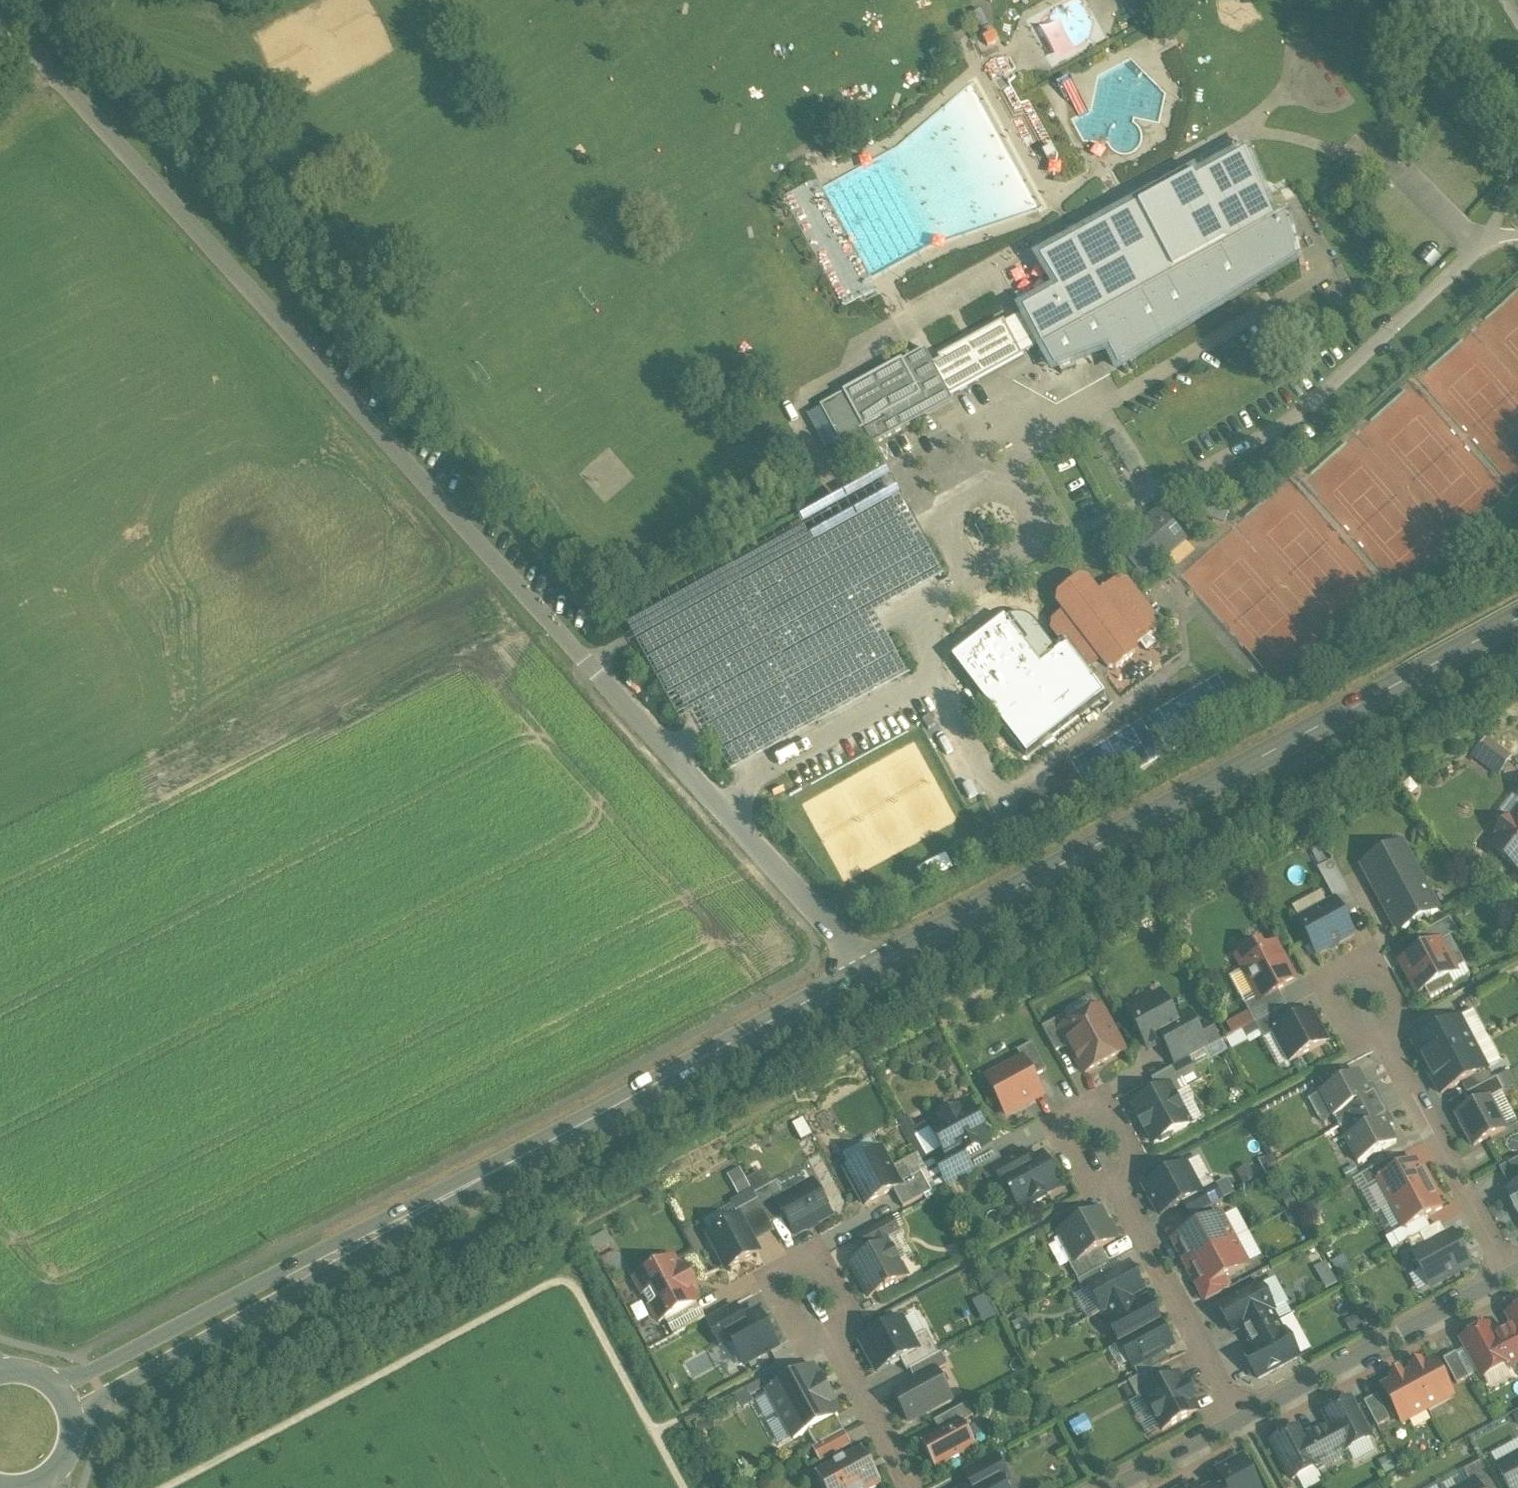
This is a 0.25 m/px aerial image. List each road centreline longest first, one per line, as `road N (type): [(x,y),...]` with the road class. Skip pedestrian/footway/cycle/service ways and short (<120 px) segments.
road 1 (residential): [(862,974),(426,475),(0,7)]
road 2 (secondary): [(60,1400),(862,974)]
road 3 (secondary): [(862,974),(1517,619)]
road 4 (residential): [(1238,1424),(1505,1276)]
road 5 (residential): [(1238,1424),(1103,1174)]
road 6 (residential): [(1505,1276),(1374,1029)]
road 7 (residential): [(827,1326),(851,1314),(818,1251),(773,1274),(805,1337)]
road 8 (residential): [(1103,1174),(1132,1158),(1102,1101),(1056,1126),(1087,1183)]
road 9 (residential): [(1374,1029),(1403,1014),(1373,959),(1325,983),(1356,1039)]
road 10 (residential): [(916,1487),(827,1326)]
road 11 (residential): [(1113,1487),(1238,1424)]

